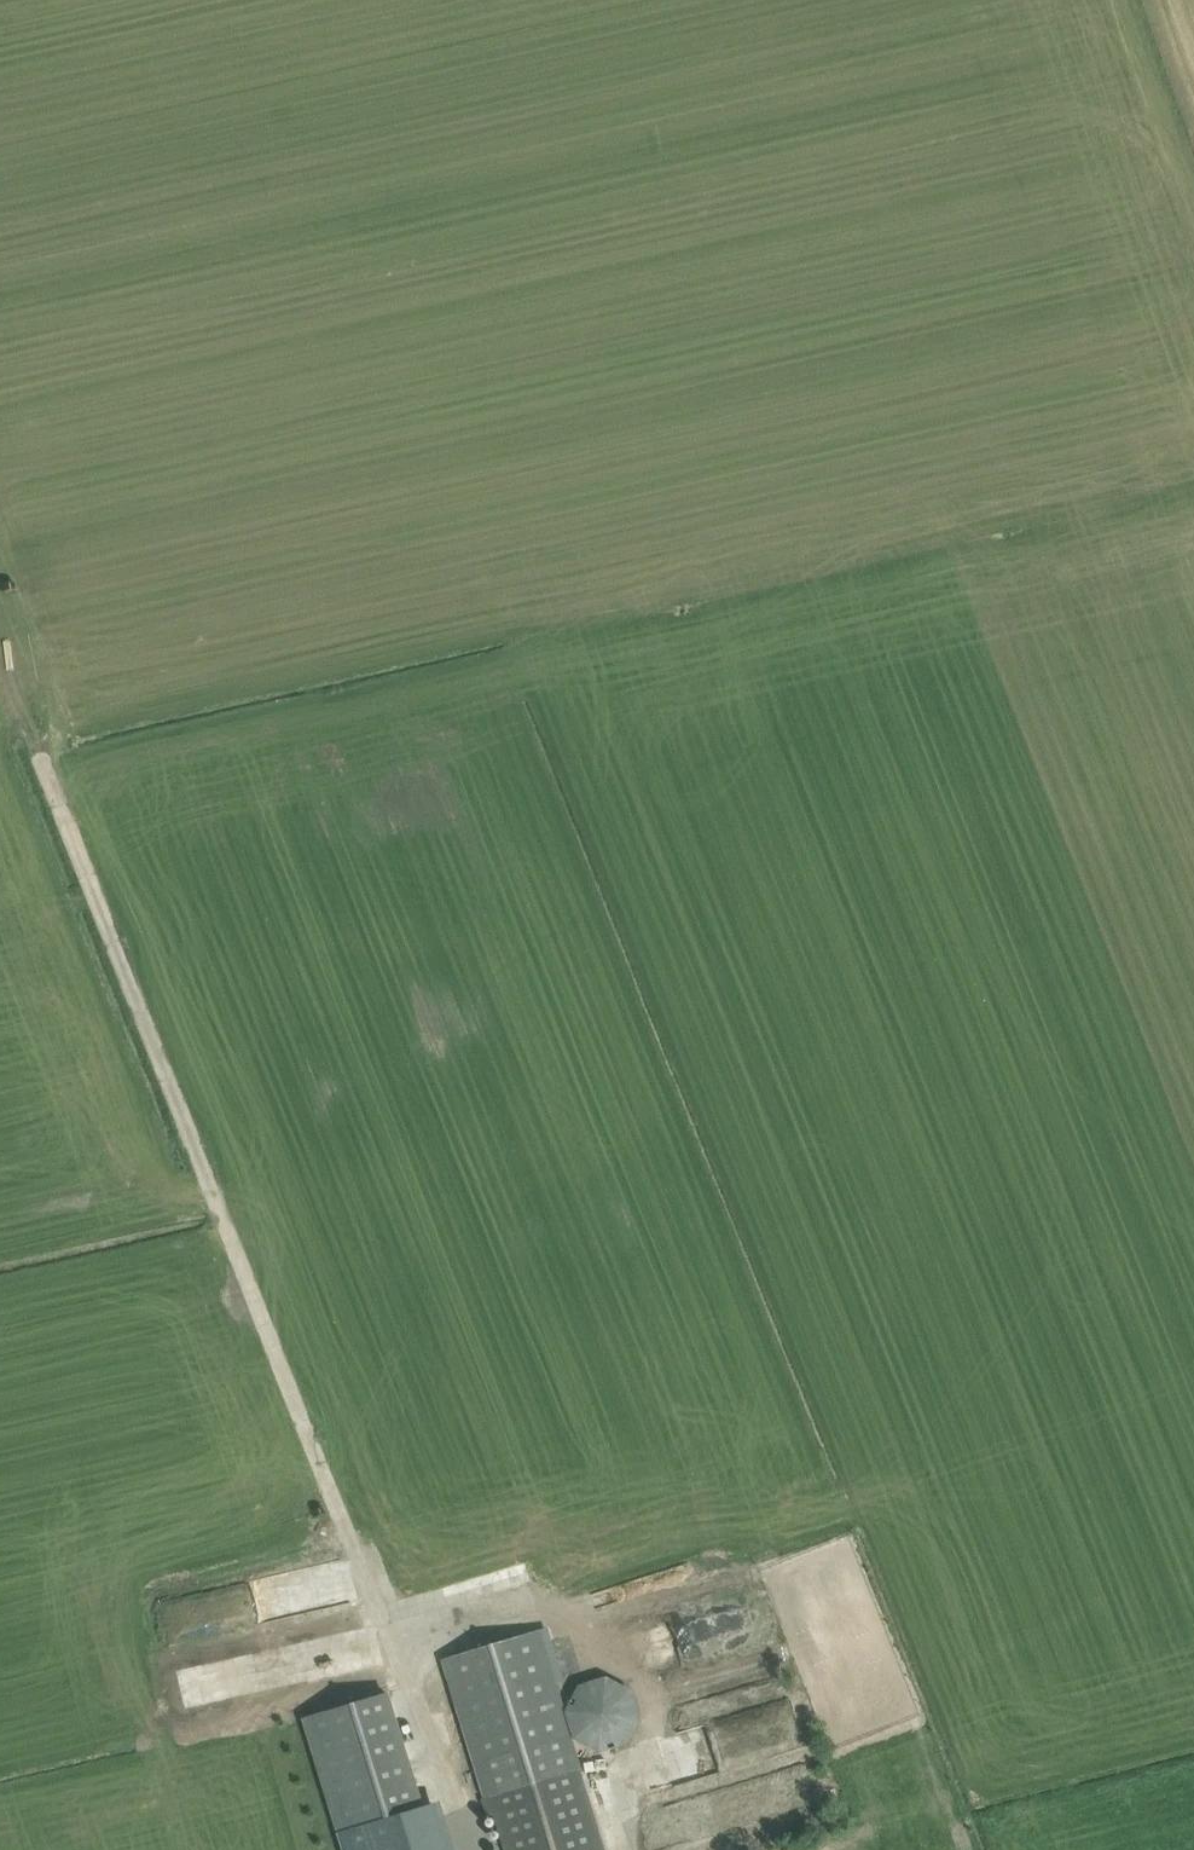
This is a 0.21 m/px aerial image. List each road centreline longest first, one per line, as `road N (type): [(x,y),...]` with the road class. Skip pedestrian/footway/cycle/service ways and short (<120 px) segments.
road 1 (track): [(455,1787),(48,761)]

